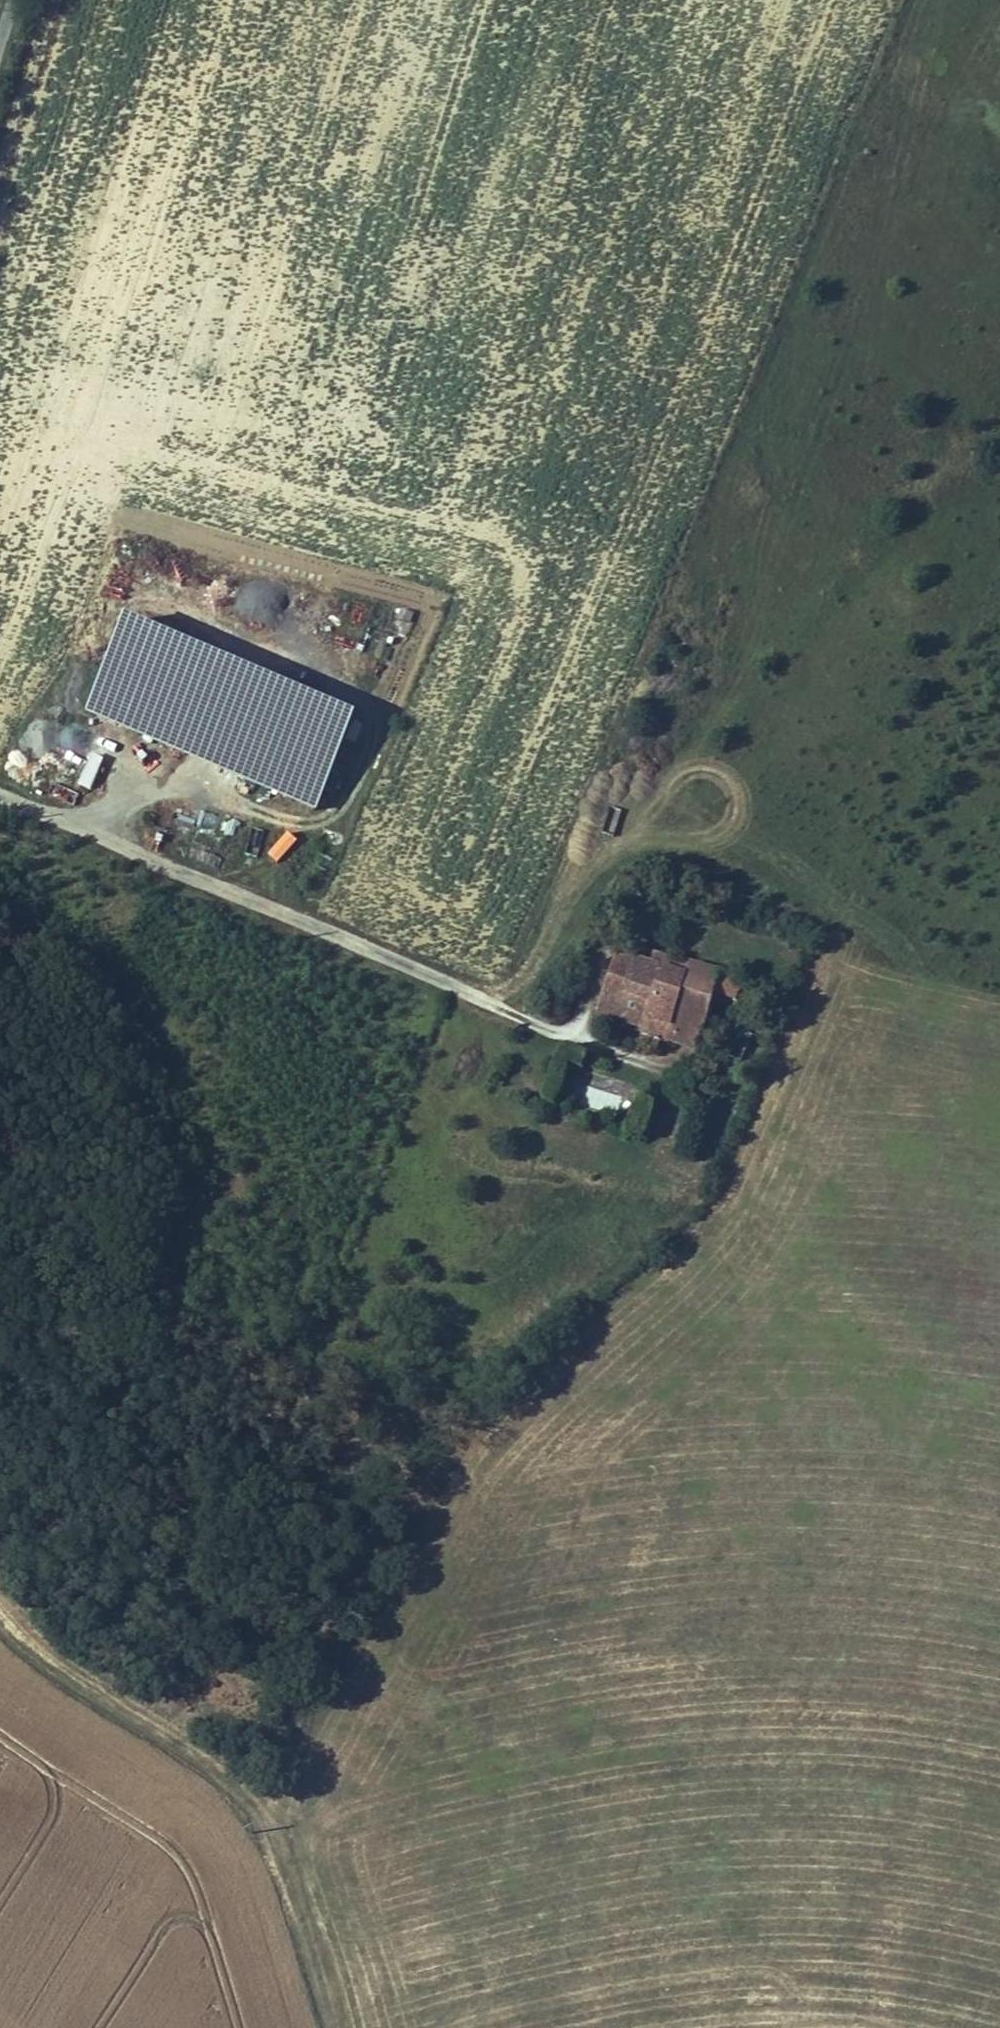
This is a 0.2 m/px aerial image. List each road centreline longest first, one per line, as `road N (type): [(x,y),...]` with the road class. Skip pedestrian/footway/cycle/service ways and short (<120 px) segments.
road 1 (track): [(0,1616),(63,1669),(218,1766),(249,1798),(275,1852),(327,2027)]

